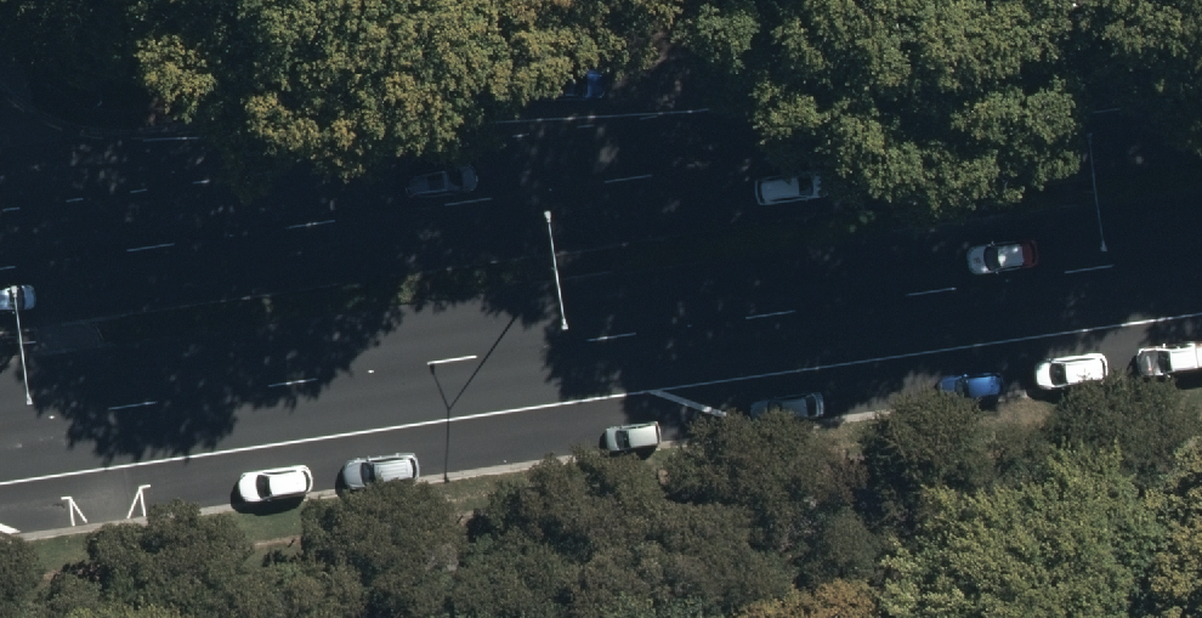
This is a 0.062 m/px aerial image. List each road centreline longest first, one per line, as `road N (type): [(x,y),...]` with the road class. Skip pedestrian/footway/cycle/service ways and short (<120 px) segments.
road 1 (primary): [(0,272),(1201,99)]
road 2 (primary): [(1201,253),(0,425)]

